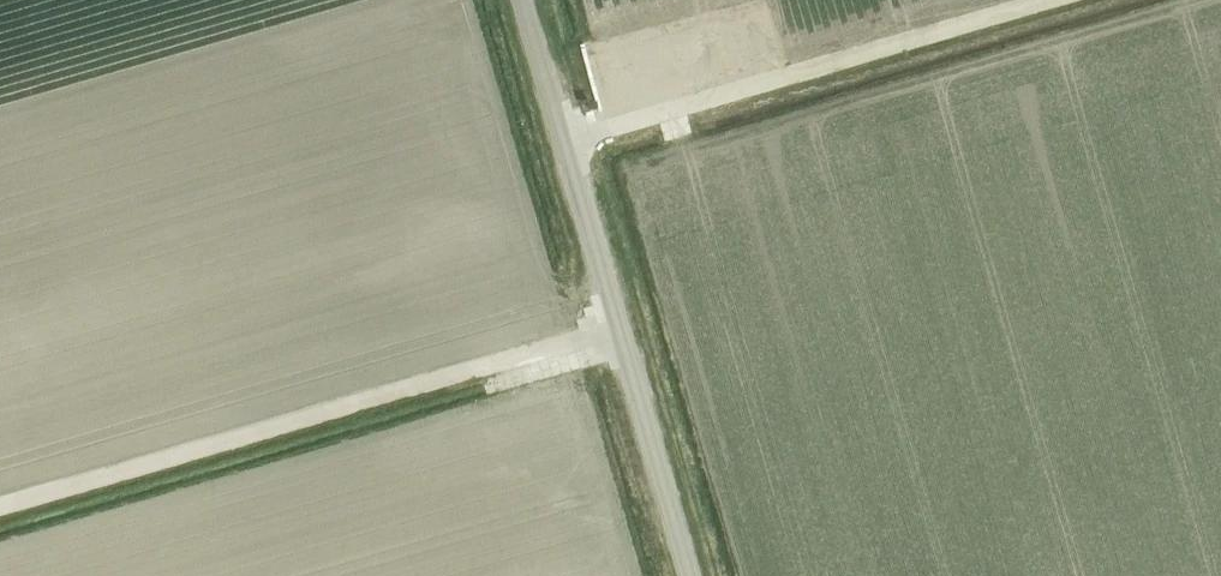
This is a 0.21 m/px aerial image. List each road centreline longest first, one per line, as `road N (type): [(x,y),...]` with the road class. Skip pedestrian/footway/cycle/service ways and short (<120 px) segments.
road 1 (track): [(0,506),(616,328)]
road 2 (tertiary): [(687,575),(521,0)]
road 3 (track): [(1040,0),(561,139)]

